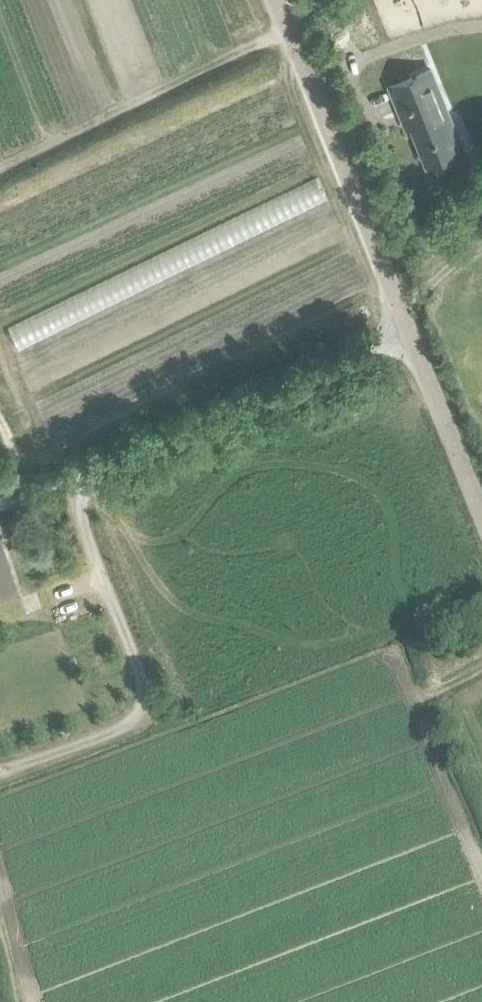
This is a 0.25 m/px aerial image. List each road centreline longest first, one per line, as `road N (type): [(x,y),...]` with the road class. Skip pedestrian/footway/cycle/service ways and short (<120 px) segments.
road 1 (unclassified): [(481,511),(276,0)]

